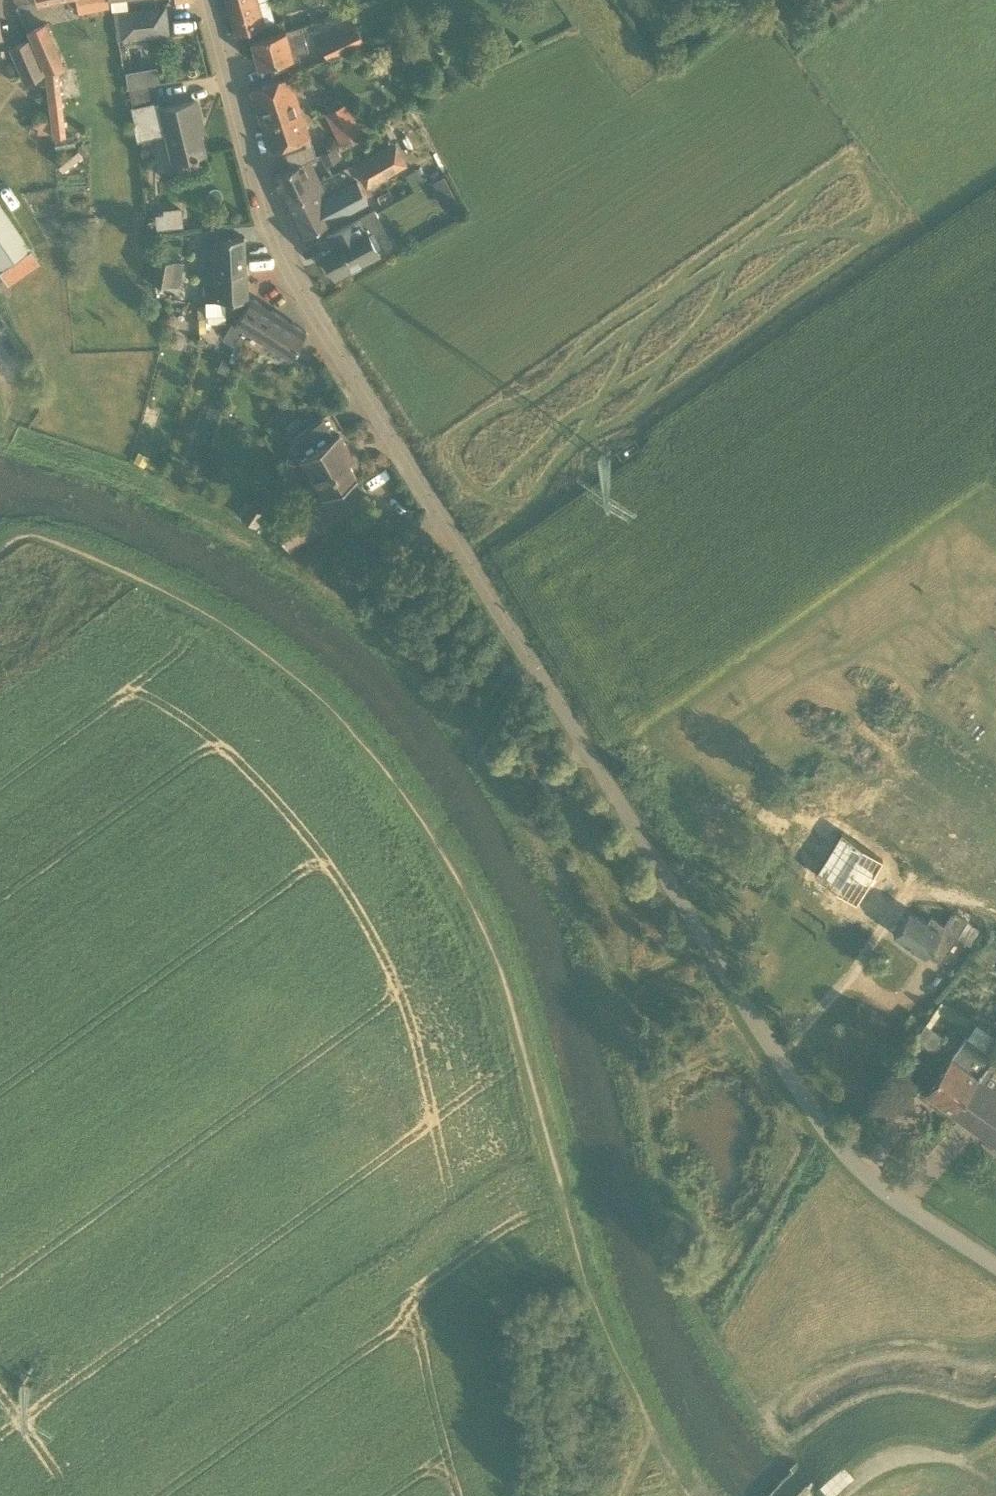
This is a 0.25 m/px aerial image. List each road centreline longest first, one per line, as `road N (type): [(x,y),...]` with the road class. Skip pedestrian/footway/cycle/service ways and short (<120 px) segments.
road 1 (unclassified): [(995,1270),(884,1197),(833,1149),(401,454),(271,232),(208,0)]
road 2 (track): [(820,1495),(862,1462),(897,1454),(973,1458),(995,1445)]

